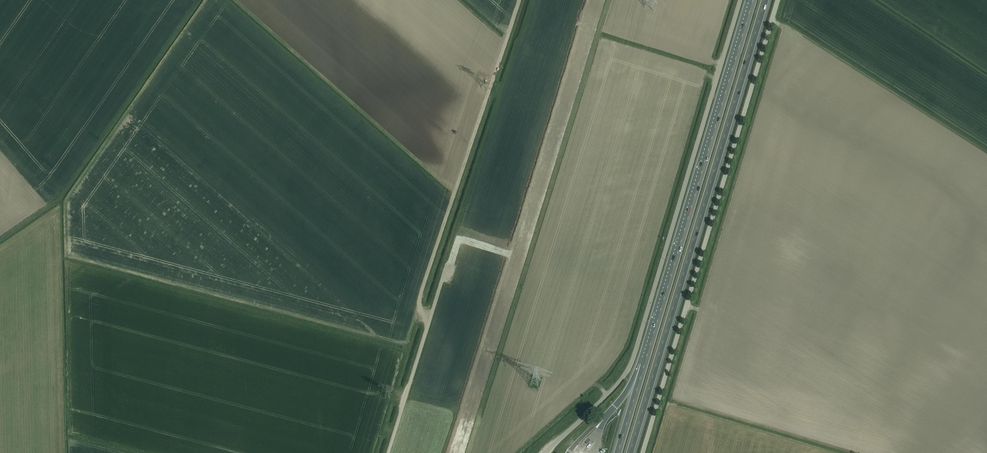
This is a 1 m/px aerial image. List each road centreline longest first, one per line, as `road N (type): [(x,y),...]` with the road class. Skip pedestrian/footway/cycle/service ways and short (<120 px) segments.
road 1 (unclassified): [(544,452),(619,382),(634,355),(740,0)]
road 2 (motorway): [(630,452),(765,0)]
road 3 (unclassified): [(643,452),(777,0)]
road 4 (motorway): [(753,0),(644,365)]
road 5 (track): [(429,321),(418,304),(517,0)]
road 6 (unclassified): [(388,452),(442,280)]

